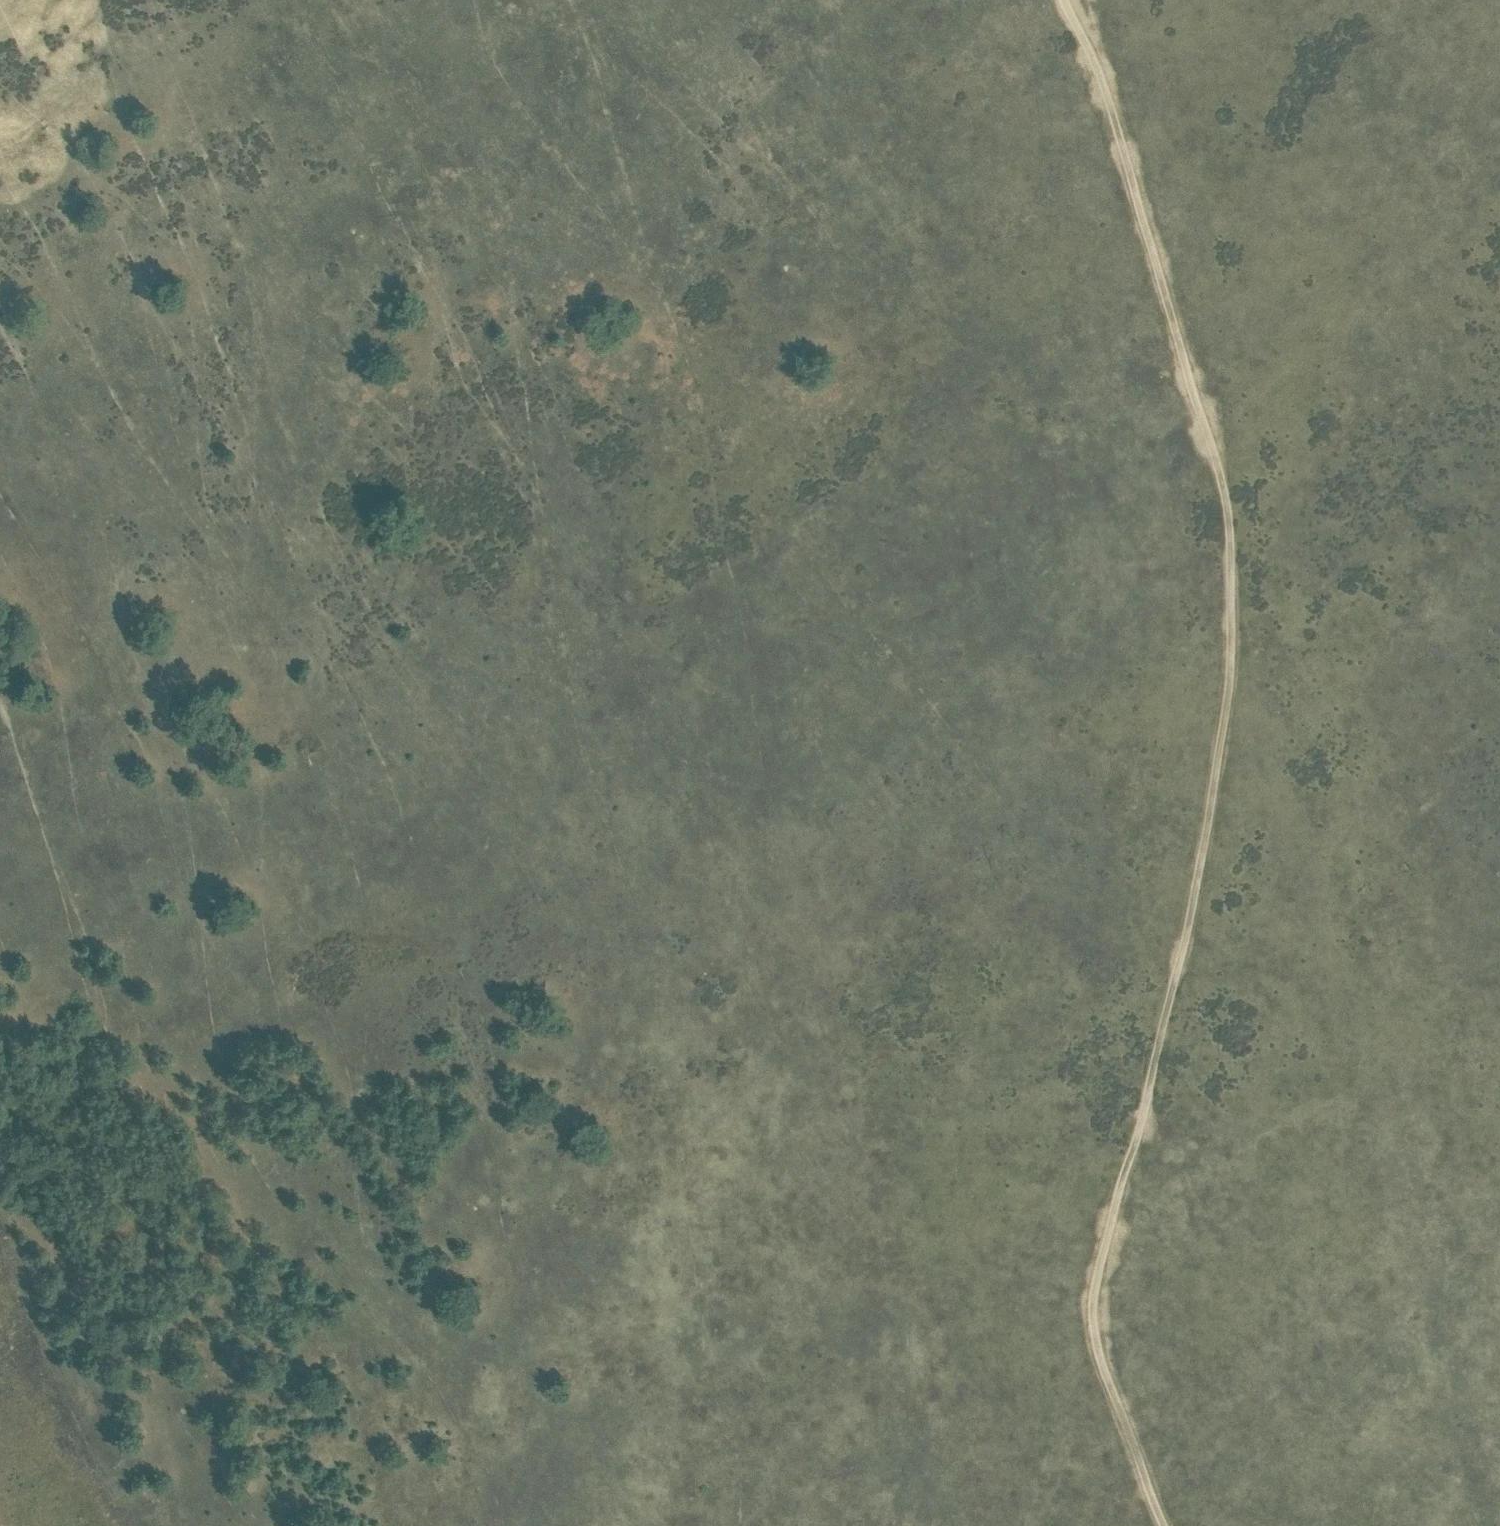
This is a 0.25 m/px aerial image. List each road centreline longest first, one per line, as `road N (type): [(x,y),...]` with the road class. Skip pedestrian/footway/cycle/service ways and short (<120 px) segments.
road 1 (track): [(1071,0),(1104,84),(1208,428),(1234,591),(1224,719),(1170,1001),(1097,1280),(1097,1335),(1166,1525)]

